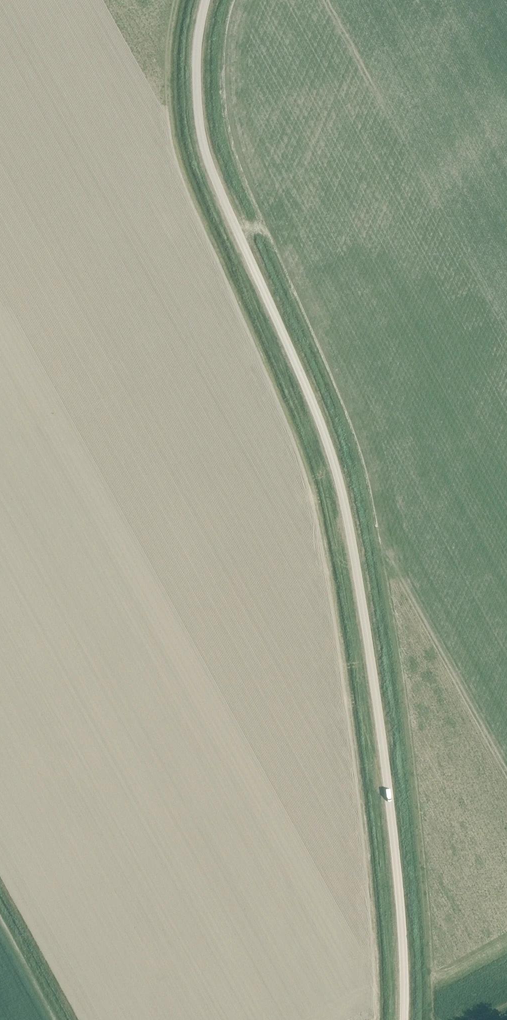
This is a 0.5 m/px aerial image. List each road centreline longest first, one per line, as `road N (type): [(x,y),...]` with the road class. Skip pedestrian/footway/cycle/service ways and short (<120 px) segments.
road 1 (unclassified): [(402,1019),(400,897),(347,509),(302,376),(209,167),(196,96),(205,0)]

